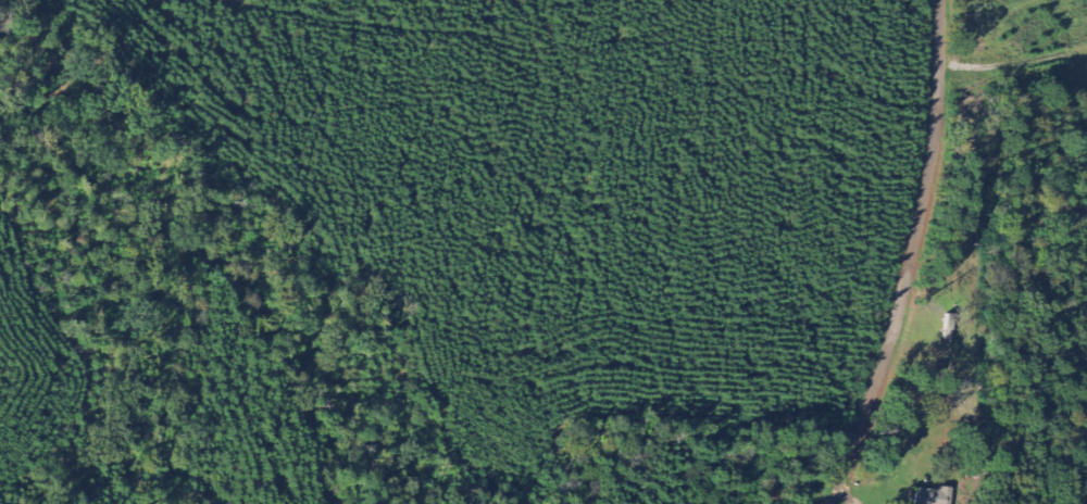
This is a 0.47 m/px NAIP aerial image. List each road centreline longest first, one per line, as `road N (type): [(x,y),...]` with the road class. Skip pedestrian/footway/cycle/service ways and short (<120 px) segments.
road 1 (residential): [(819,503),(882,289),(932,0)]

